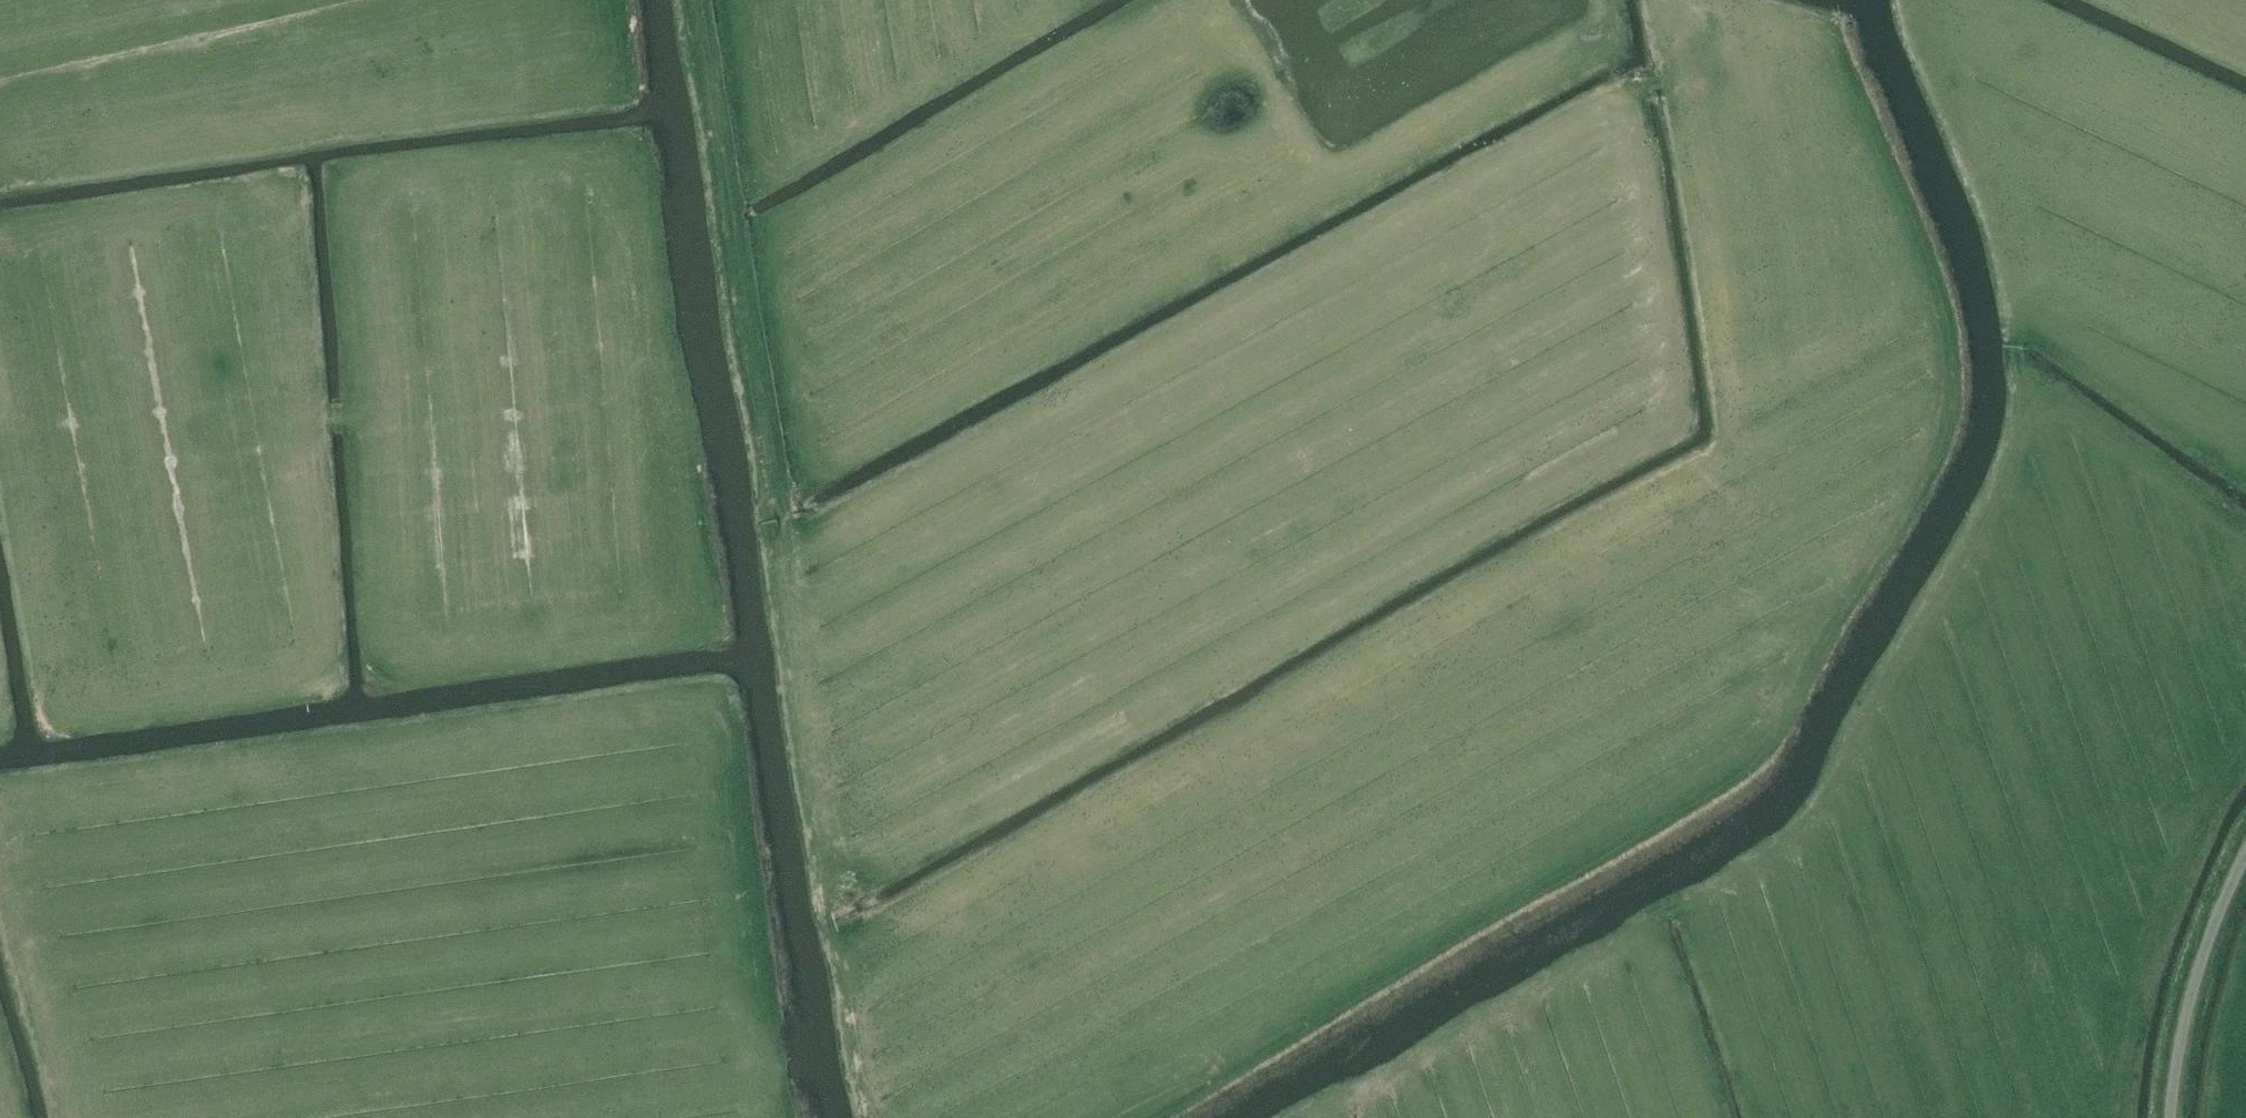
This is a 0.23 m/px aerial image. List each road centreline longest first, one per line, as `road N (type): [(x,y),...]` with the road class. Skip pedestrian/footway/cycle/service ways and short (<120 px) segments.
road 1 (unclassified): [(2170,1117),(2198,968),(2245,854)]

